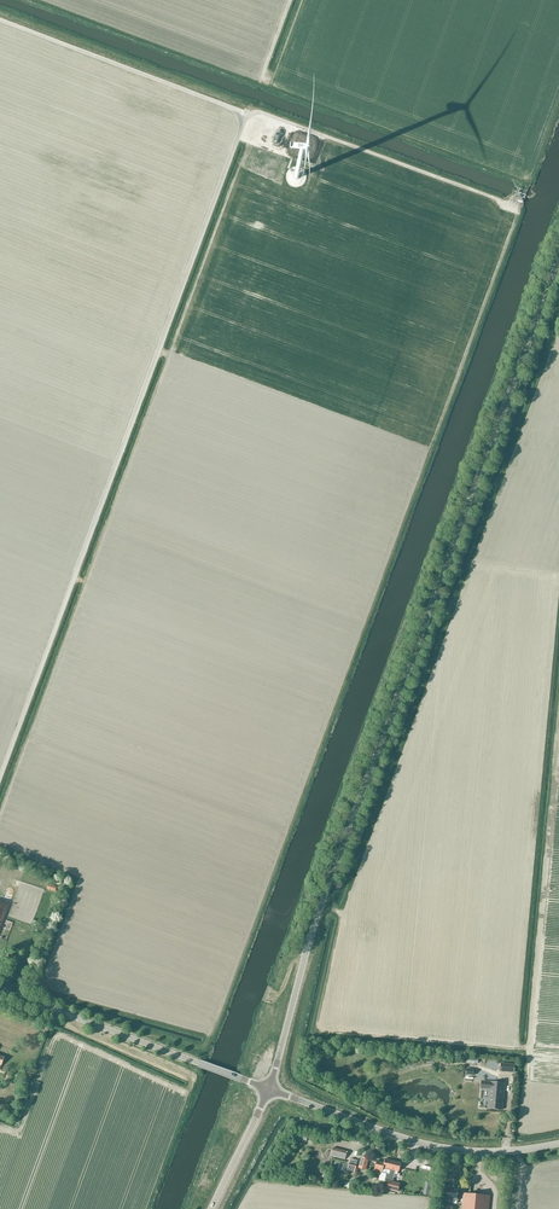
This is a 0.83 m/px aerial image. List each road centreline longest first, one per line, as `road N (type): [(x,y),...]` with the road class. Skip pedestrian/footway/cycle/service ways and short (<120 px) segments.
road 1 (unclassified): [(0,782),(247,117),(261,114),(512,205)]
road 2 (unclassified): [(269,1091),(347,826),(558,255)]
road 3 (track): [(528,1049),(322,1031),(316,1025),(342,914),(319,906)]
road 4 (unclassified): [(558,1144),(449,1150),(269,1091)]
road 5 (unclassified): [(269,1091),(0,990)]
road 6 (track): [(0,22),(251,115)]
road 7 (unclassified): [(213,1208),(269,1091)]

